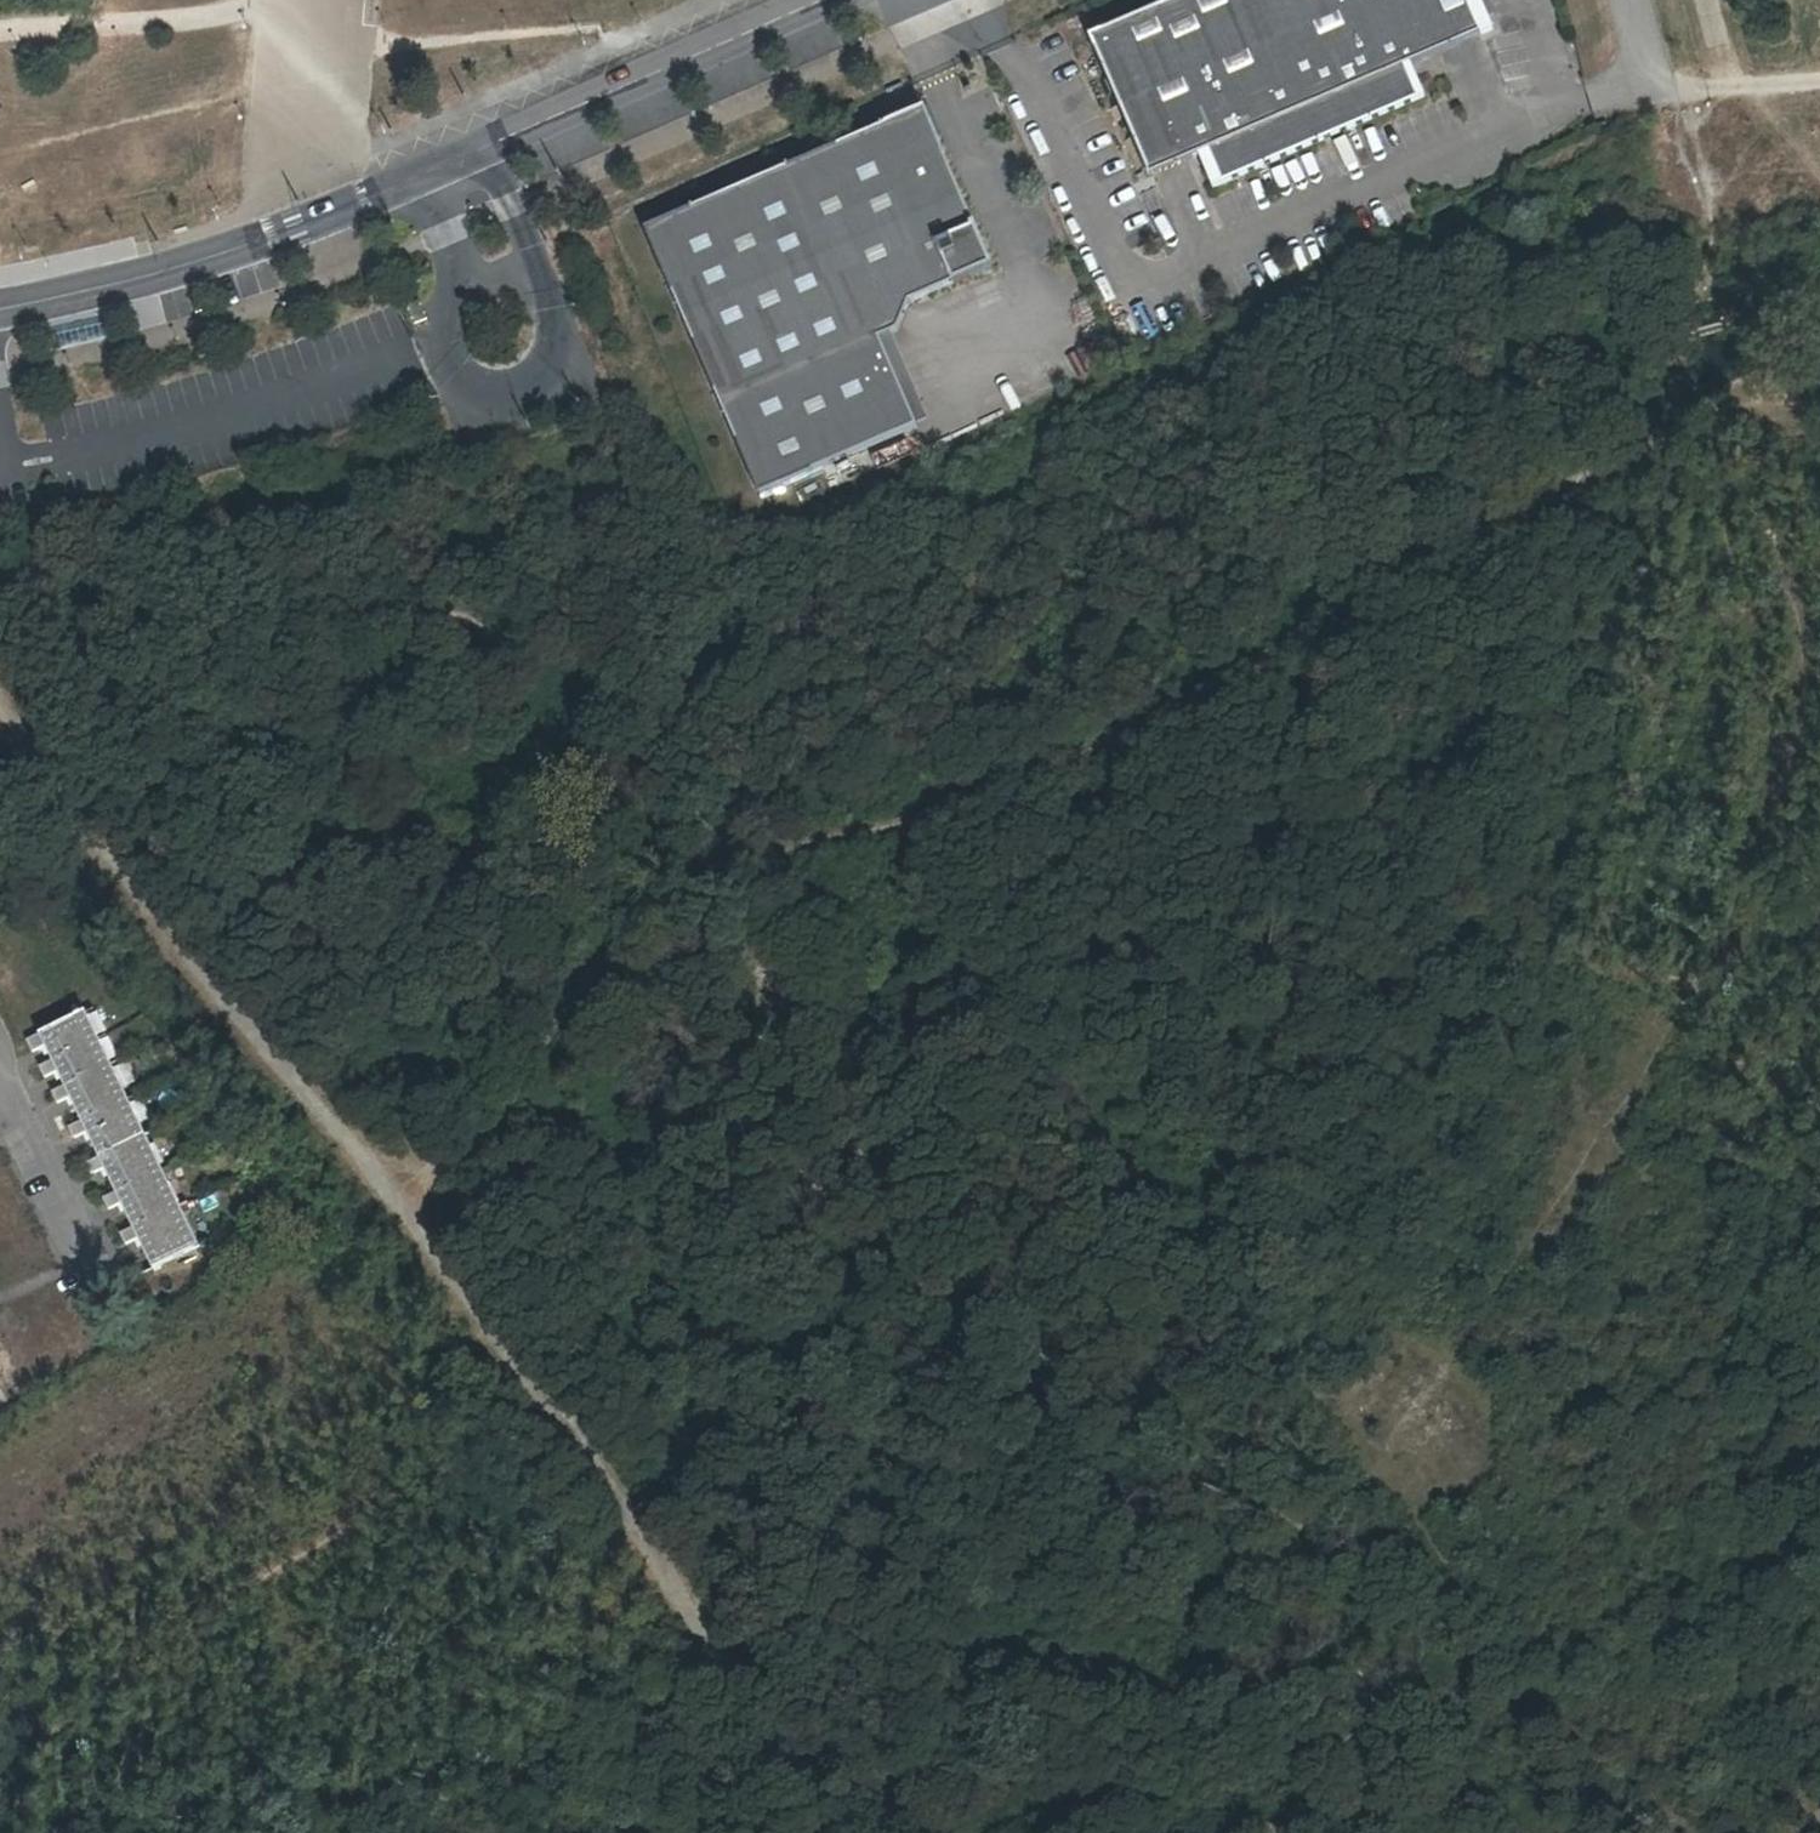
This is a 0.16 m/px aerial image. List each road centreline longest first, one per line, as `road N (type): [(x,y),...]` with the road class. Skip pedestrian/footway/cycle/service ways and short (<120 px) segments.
road 1 (track): [(842,1832),(649,1550),(614,1479),(0,703)]
road 2 (unclassified): [(0,309),(266,239),(823,0)]

